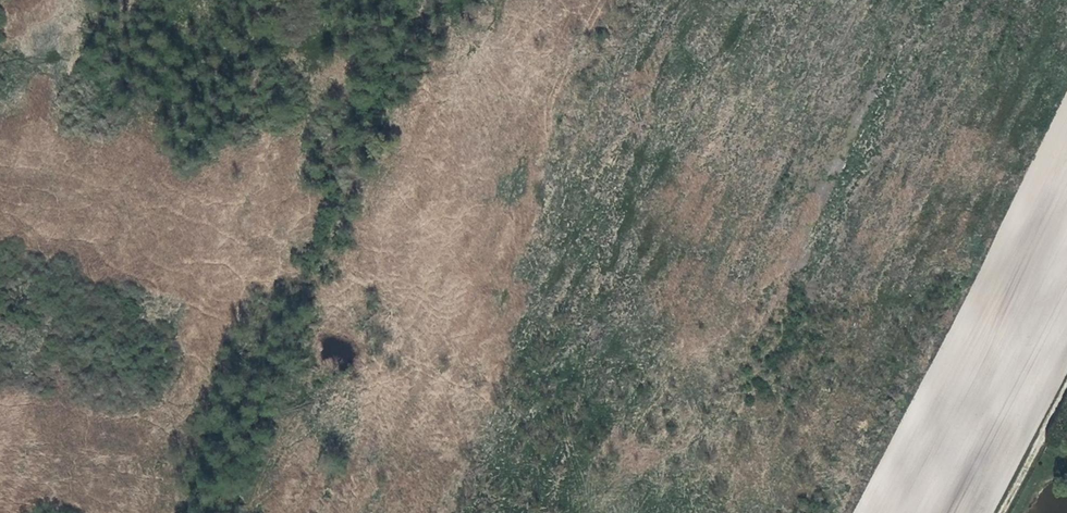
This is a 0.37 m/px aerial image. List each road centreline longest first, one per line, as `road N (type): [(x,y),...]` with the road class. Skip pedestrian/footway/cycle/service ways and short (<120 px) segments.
road 1 (track): [(1066,389),(1002,512)]

